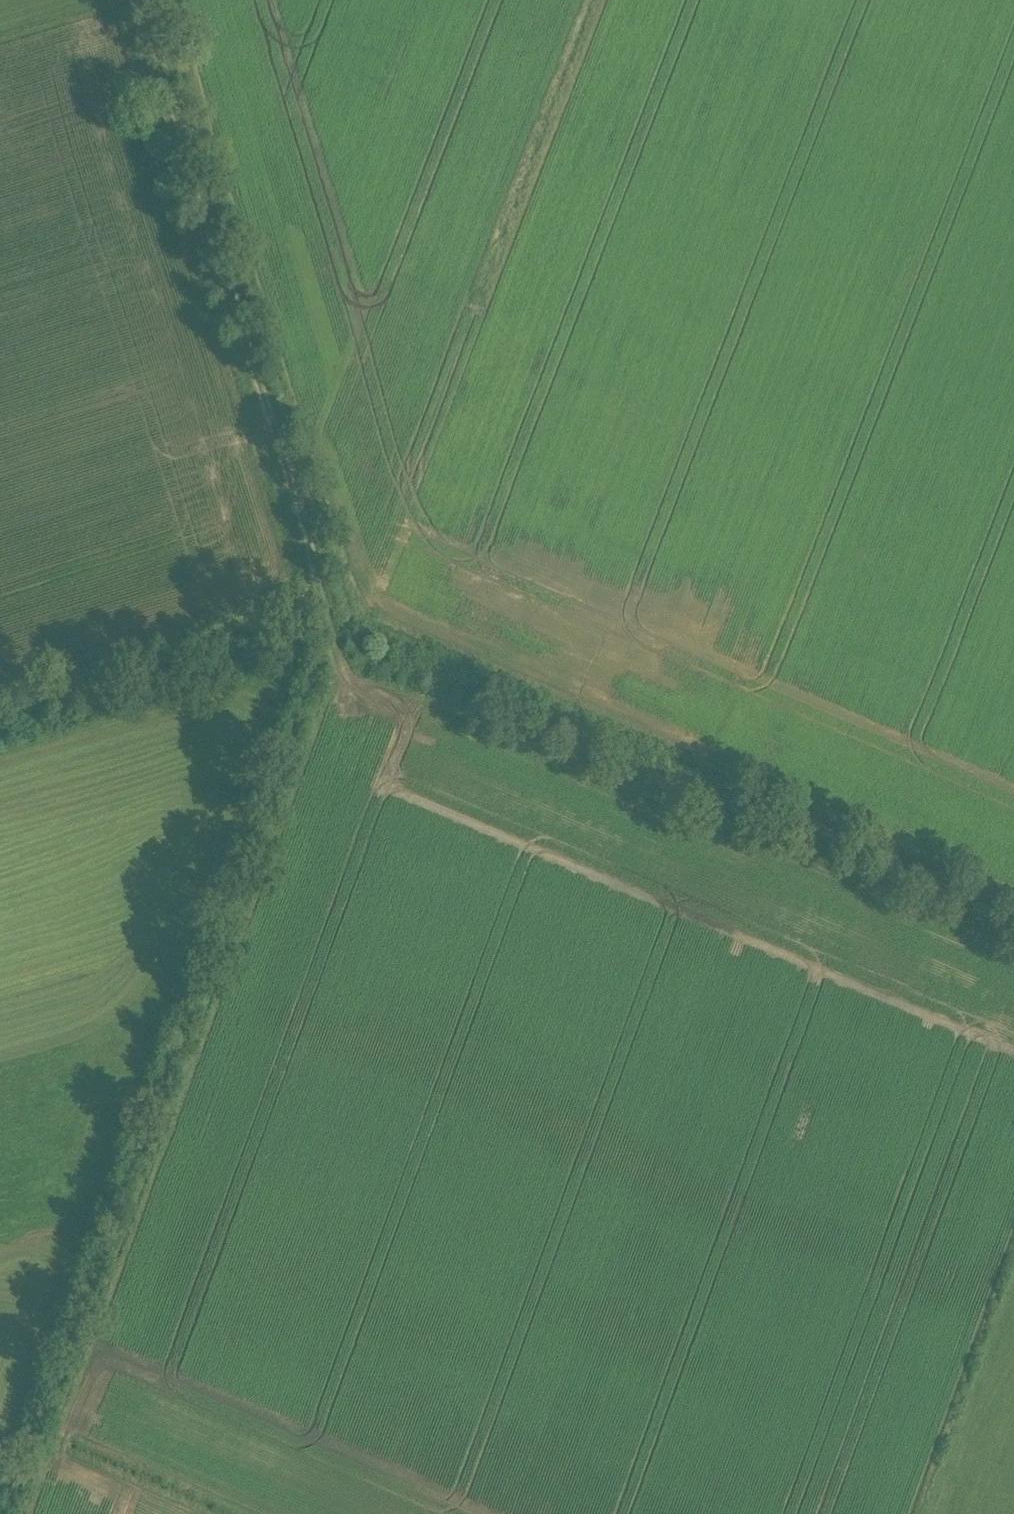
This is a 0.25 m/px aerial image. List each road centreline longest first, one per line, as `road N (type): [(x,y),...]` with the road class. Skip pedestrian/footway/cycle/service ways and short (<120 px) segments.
road 1 (unclassified): [(0,694),(292,604),(312,572),(309,541),(141,0)]

